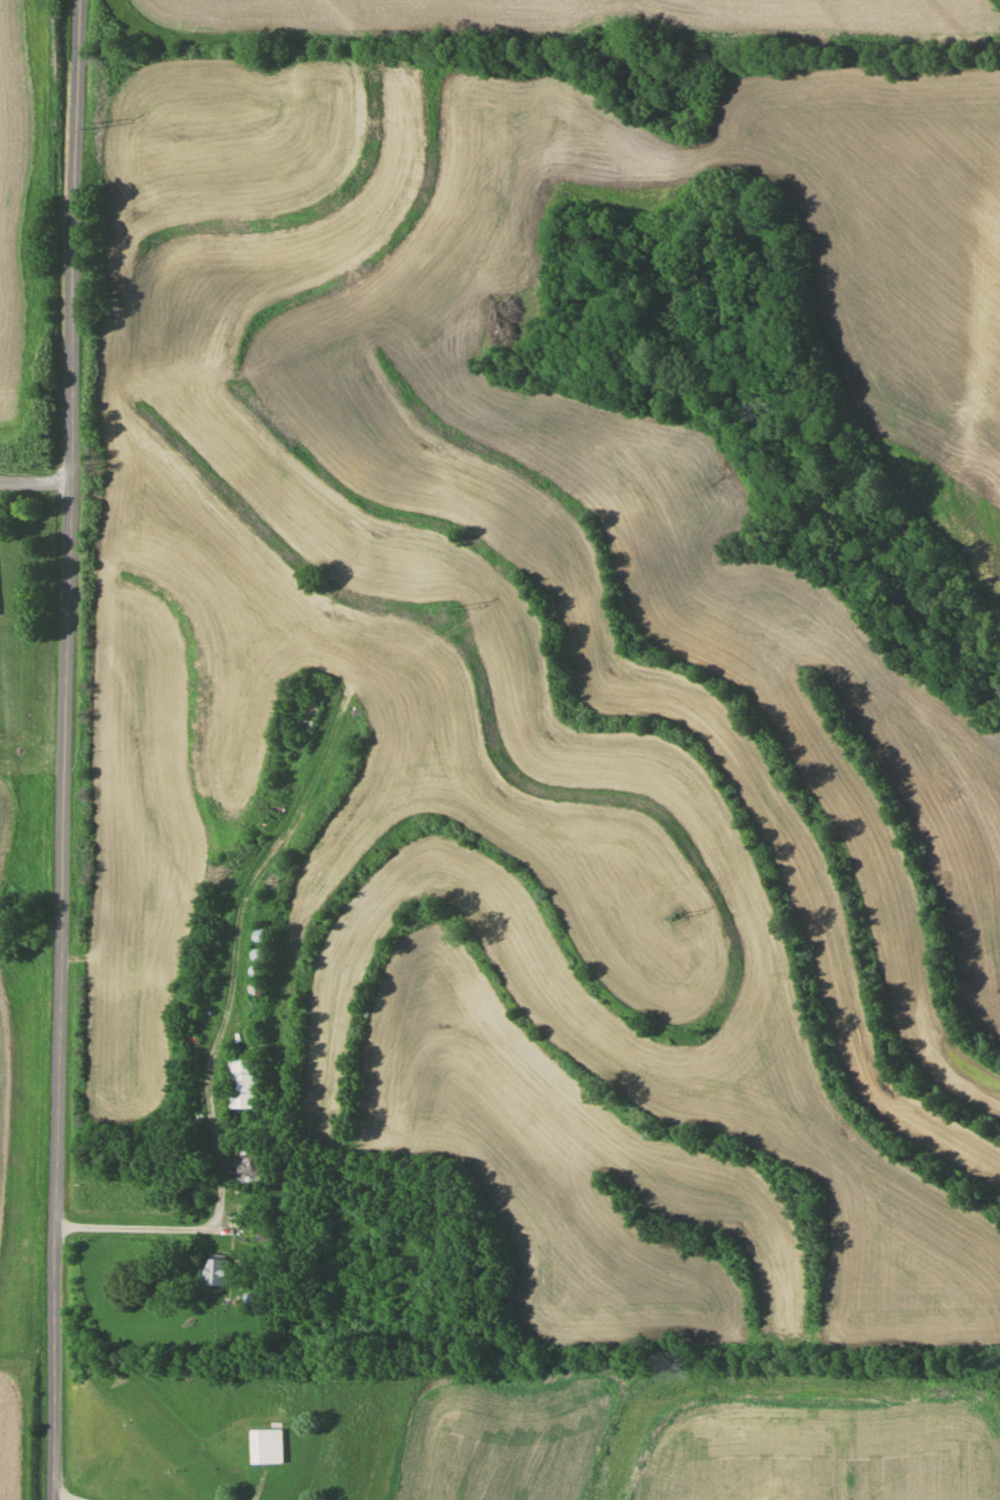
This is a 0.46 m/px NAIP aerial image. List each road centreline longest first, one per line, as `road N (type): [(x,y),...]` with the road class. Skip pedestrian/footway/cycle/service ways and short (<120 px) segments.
road 1 (residential): [(78,0),(51,1499)]

